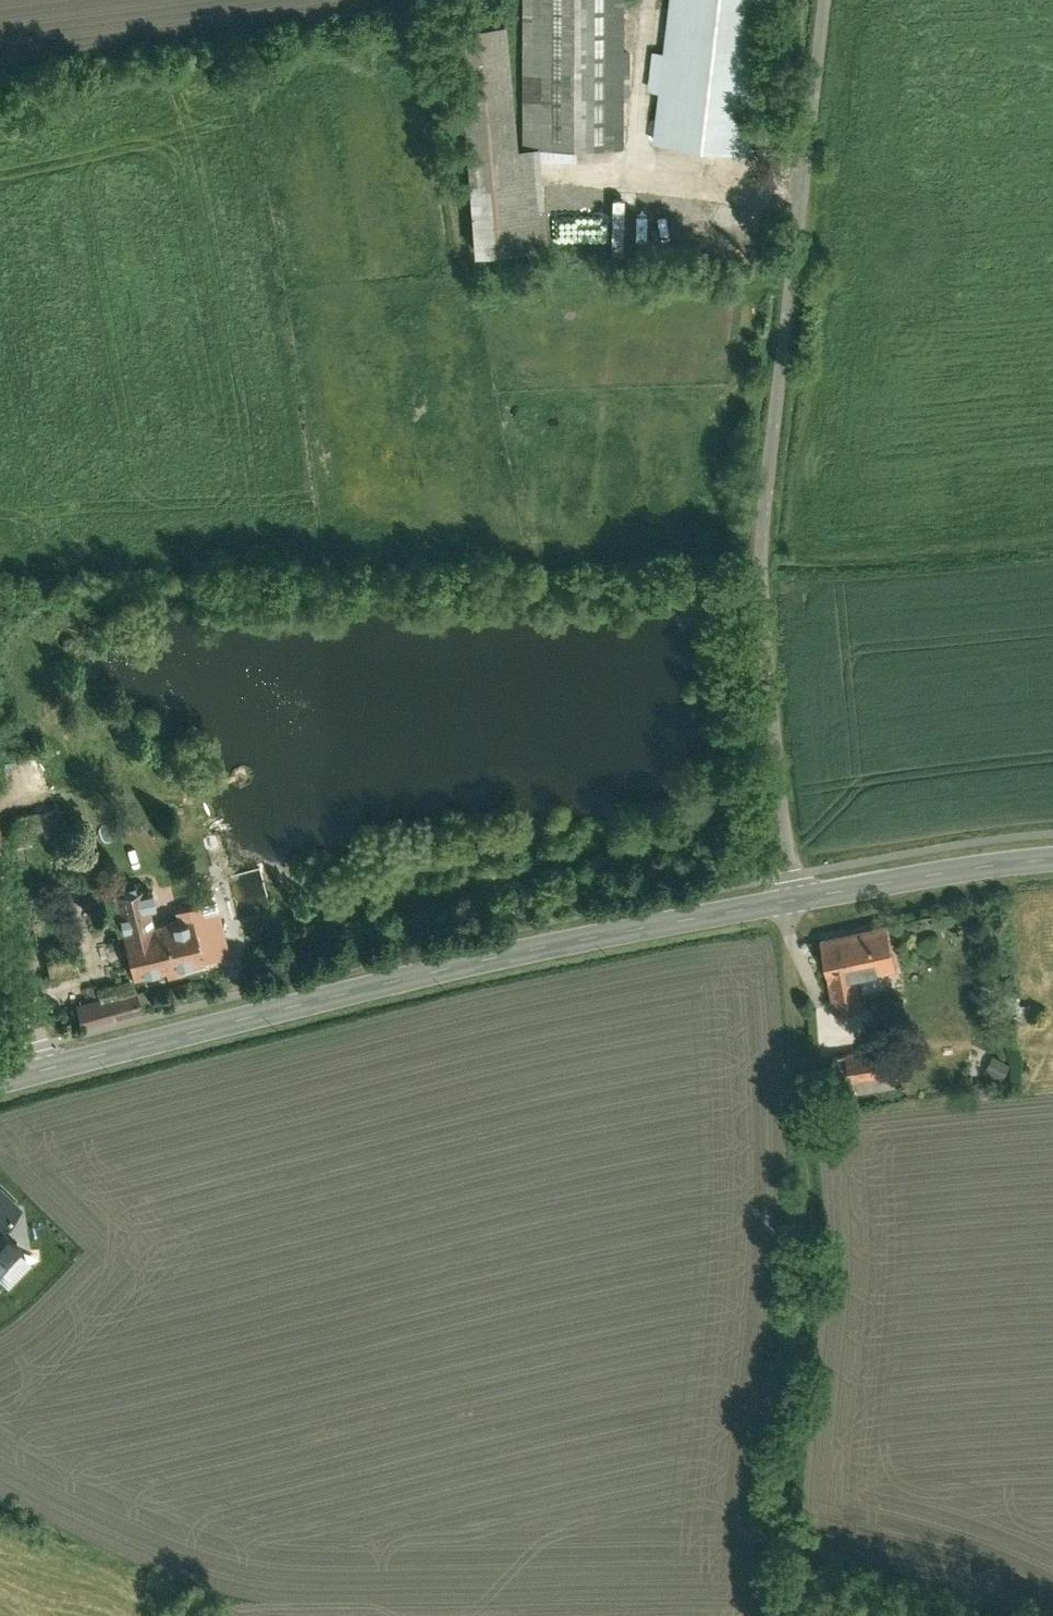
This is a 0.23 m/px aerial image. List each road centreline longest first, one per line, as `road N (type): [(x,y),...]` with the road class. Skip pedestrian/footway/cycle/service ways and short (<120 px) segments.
road 1 (residential): [(802,899),(766,623),(768,532),(831,0)]
road 2 (tertiary): [(0,1085),(512,957),(802,899)]
road 3 (track): [(802,899),(794,1059),(819,1215),(820,1275),(779,1615)]
road 4 (tertiary): [(802,899),(1052,864)]

